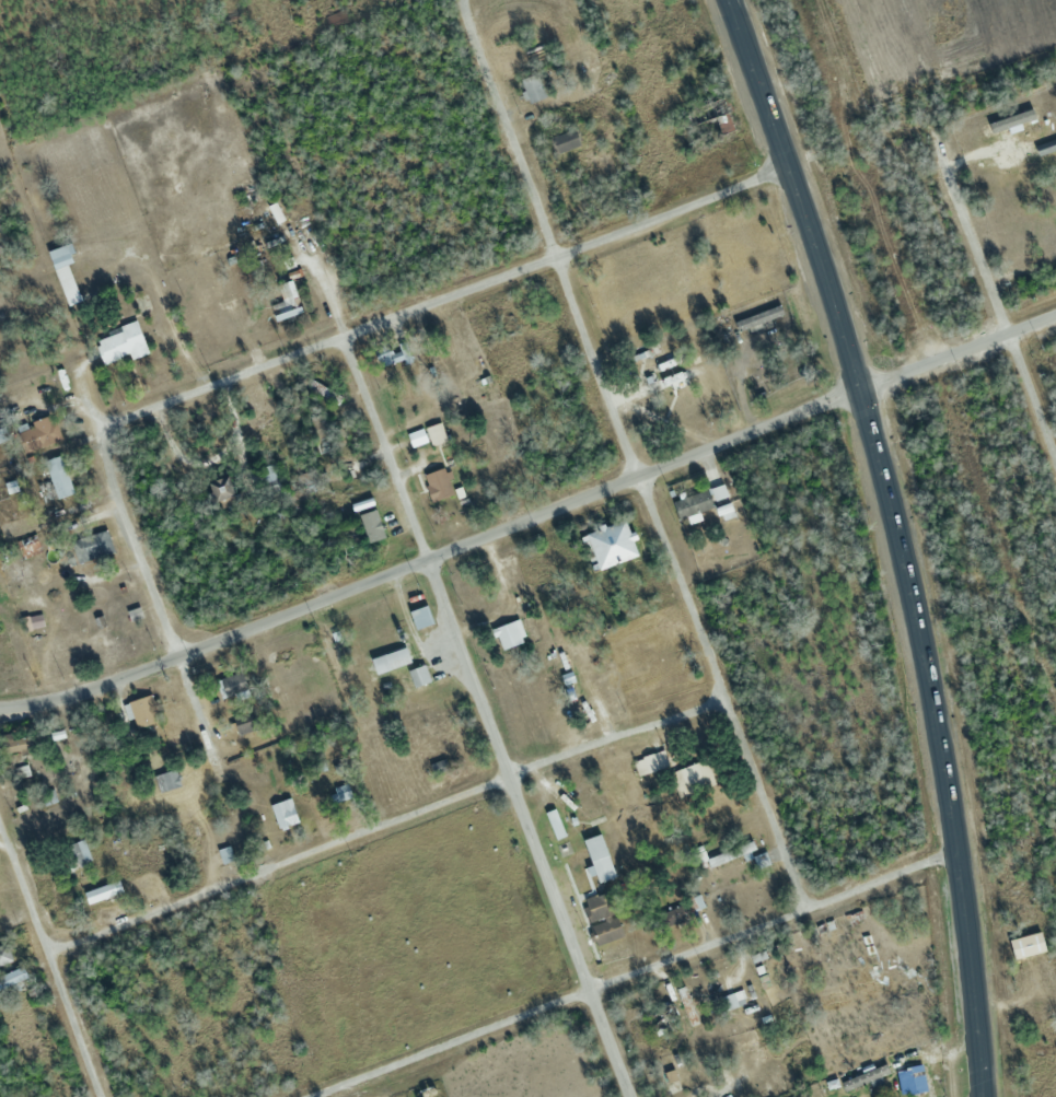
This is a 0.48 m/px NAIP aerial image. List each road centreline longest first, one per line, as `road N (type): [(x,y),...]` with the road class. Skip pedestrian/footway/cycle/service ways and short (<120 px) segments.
road 1 (trunk): [(724,0),(903,528),(933,666),(984,1096)]
road 2 (residential): [(211,757),(103,454),(116,425),(785,165)]
road 3 (residential): [(855,386),(96,686),(0,706)]
road 4 (residential): [(720,696),(43,950)]
road 5 (residential): [(958,848),(307,1096)]
road 6 (residential): [(630,1096),(425,558)]
road 7 (residential): [(633,474),(461,0)]
road 8 (residential): [(800,908),(633,474)]
road 9 (residential): [(1055,473),(936,152)]
road 10 (residential): [(96,1096),(0,833)]
road 11 (residential): [(425,558),(339,336)]
road 12 (residential): [(1055,312),(855,386)]

